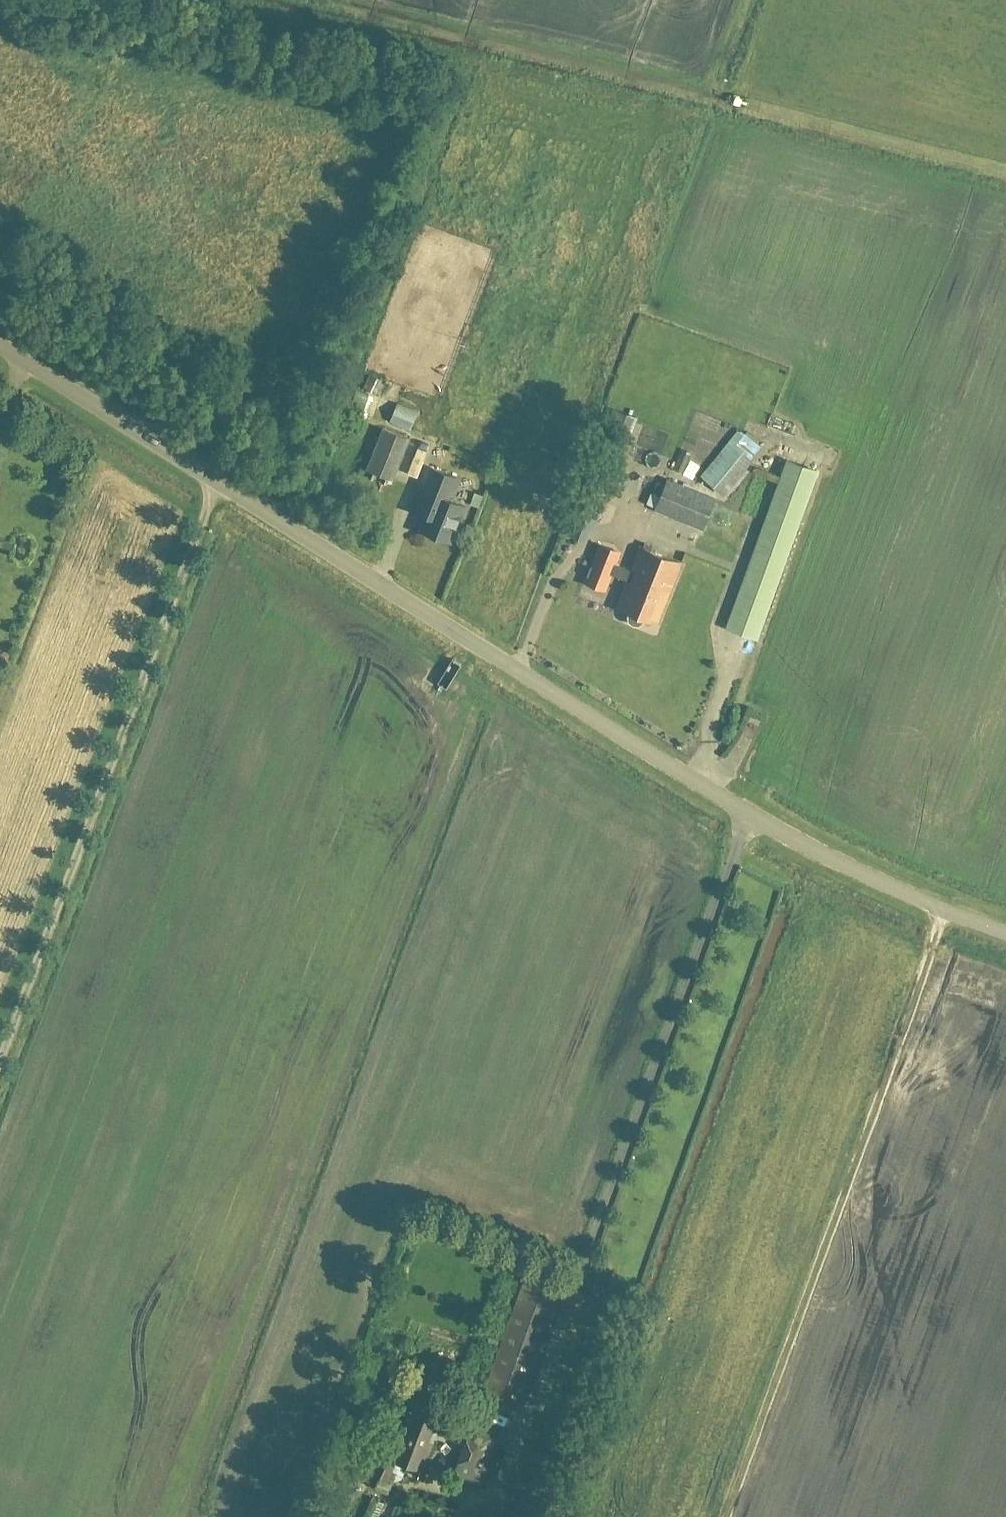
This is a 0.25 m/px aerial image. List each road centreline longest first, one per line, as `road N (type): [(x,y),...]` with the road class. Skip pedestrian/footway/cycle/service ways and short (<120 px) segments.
road 1 (unclassified): [(1005,936),(749,816),(0,343)]
road 2 (track): [(944,912),(728,1516)]

